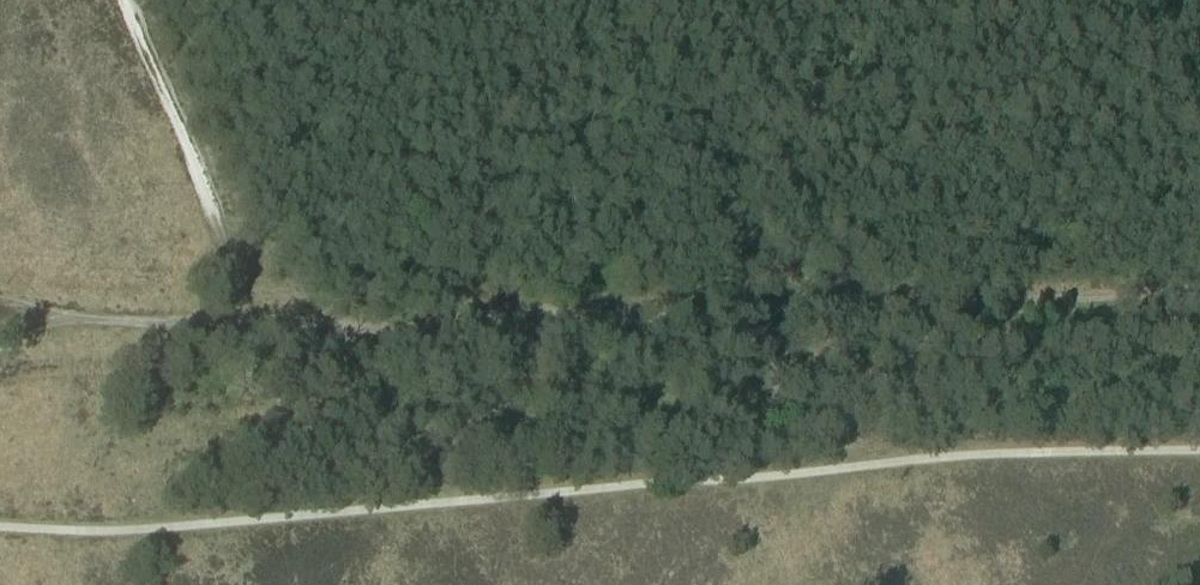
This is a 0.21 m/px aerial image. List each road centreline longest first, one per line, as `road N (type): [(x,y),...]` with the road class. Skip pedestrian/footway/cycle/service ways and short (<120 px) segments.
road 1 (track): [(0,312),(366,332),(490,316),(679,316),(760,283),(873,302),(984,306),(1199,290)]
road 2 (track): [(128,0),(256,330)]
road 3 (track): [(1140,0),(1199,151)]

